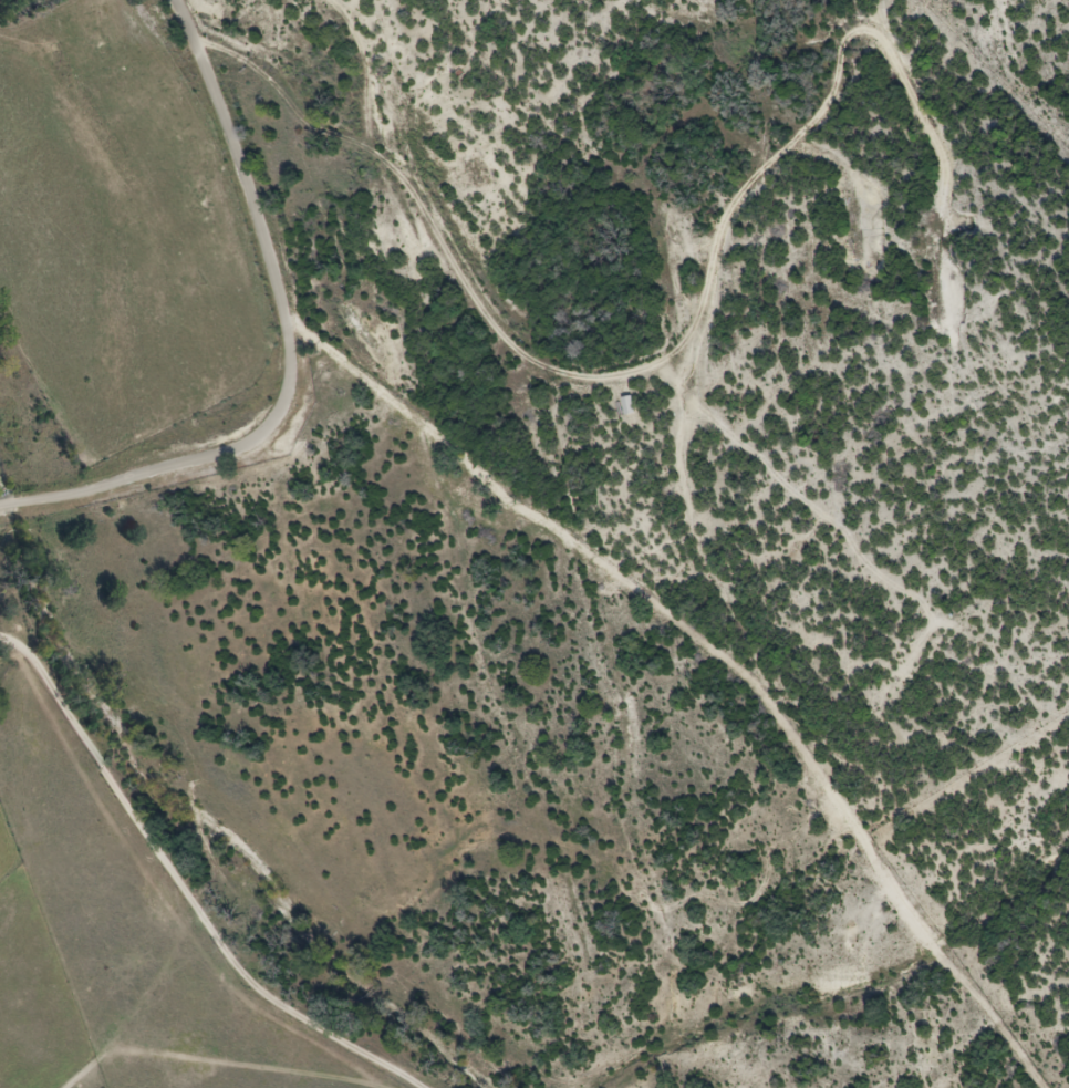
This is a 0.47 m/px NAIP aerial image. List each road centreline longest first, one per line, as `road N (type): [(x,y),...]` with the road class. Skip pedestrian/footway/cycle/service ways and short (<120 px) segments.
road 1 (residential): [(162,0),(289,327),(289,431),(249,452),(147,479),(0,508)]
road 2 (residential): [(147,479),(175,749),(238,1087)]

